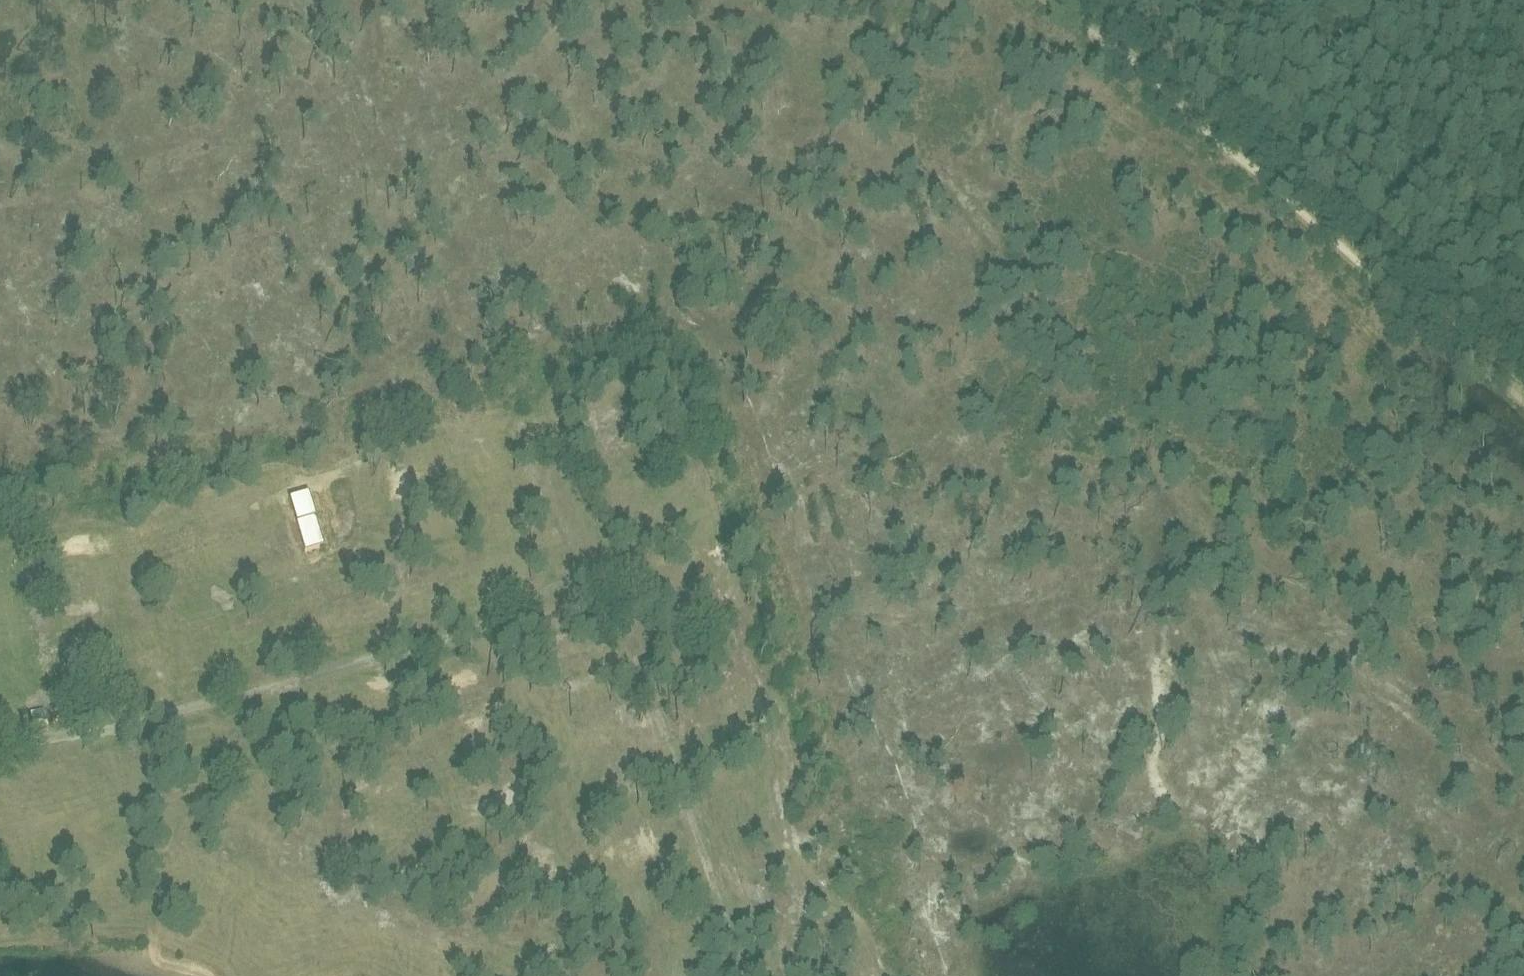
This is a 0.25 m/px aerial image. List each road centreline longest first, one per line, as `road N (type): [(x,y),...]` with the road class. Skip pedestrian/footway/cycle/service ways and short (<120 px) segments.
road 1 (track): [(1523,581),(1481,572),(1367,498),(1246,500),(1216,486),(1178,445),(1093,417),(995,432),(902,415),(808,413),(790,403),(659,227),(595,158),(548,135),(480,132),(395,153)]

